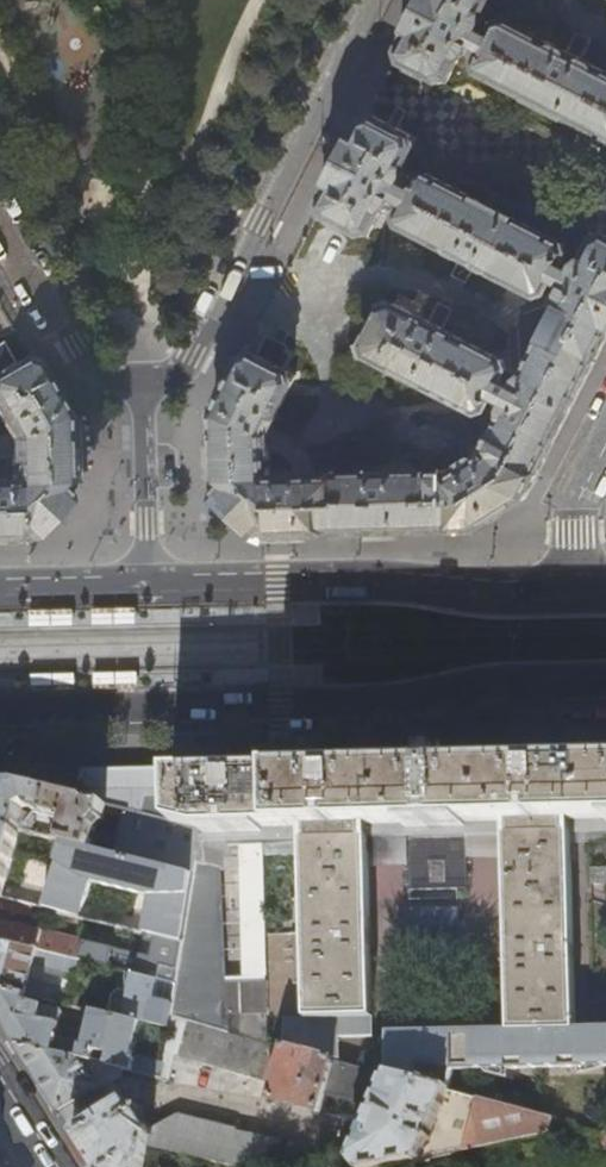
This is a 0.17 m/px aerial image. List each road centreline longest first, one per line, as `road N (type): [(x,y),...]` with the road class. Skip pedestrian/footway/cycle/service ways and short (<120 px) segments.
road 1 (primary): [(0,713),(452,700),(530,685),(605,684)]
road 2 (residential): [(143,381),(191,362),(374,0)]
road 3 (primary): [(566,594),(381,582),(149,588)]
road 4 (residential): [(0,219),(92,368),(143,381)]
road 5 (residential): [(143,381),(149,588)]
road 6 (residential): [(566,594),(577,501),(605,443)]
road 7 (primary): [(149,588),(0,593)]

